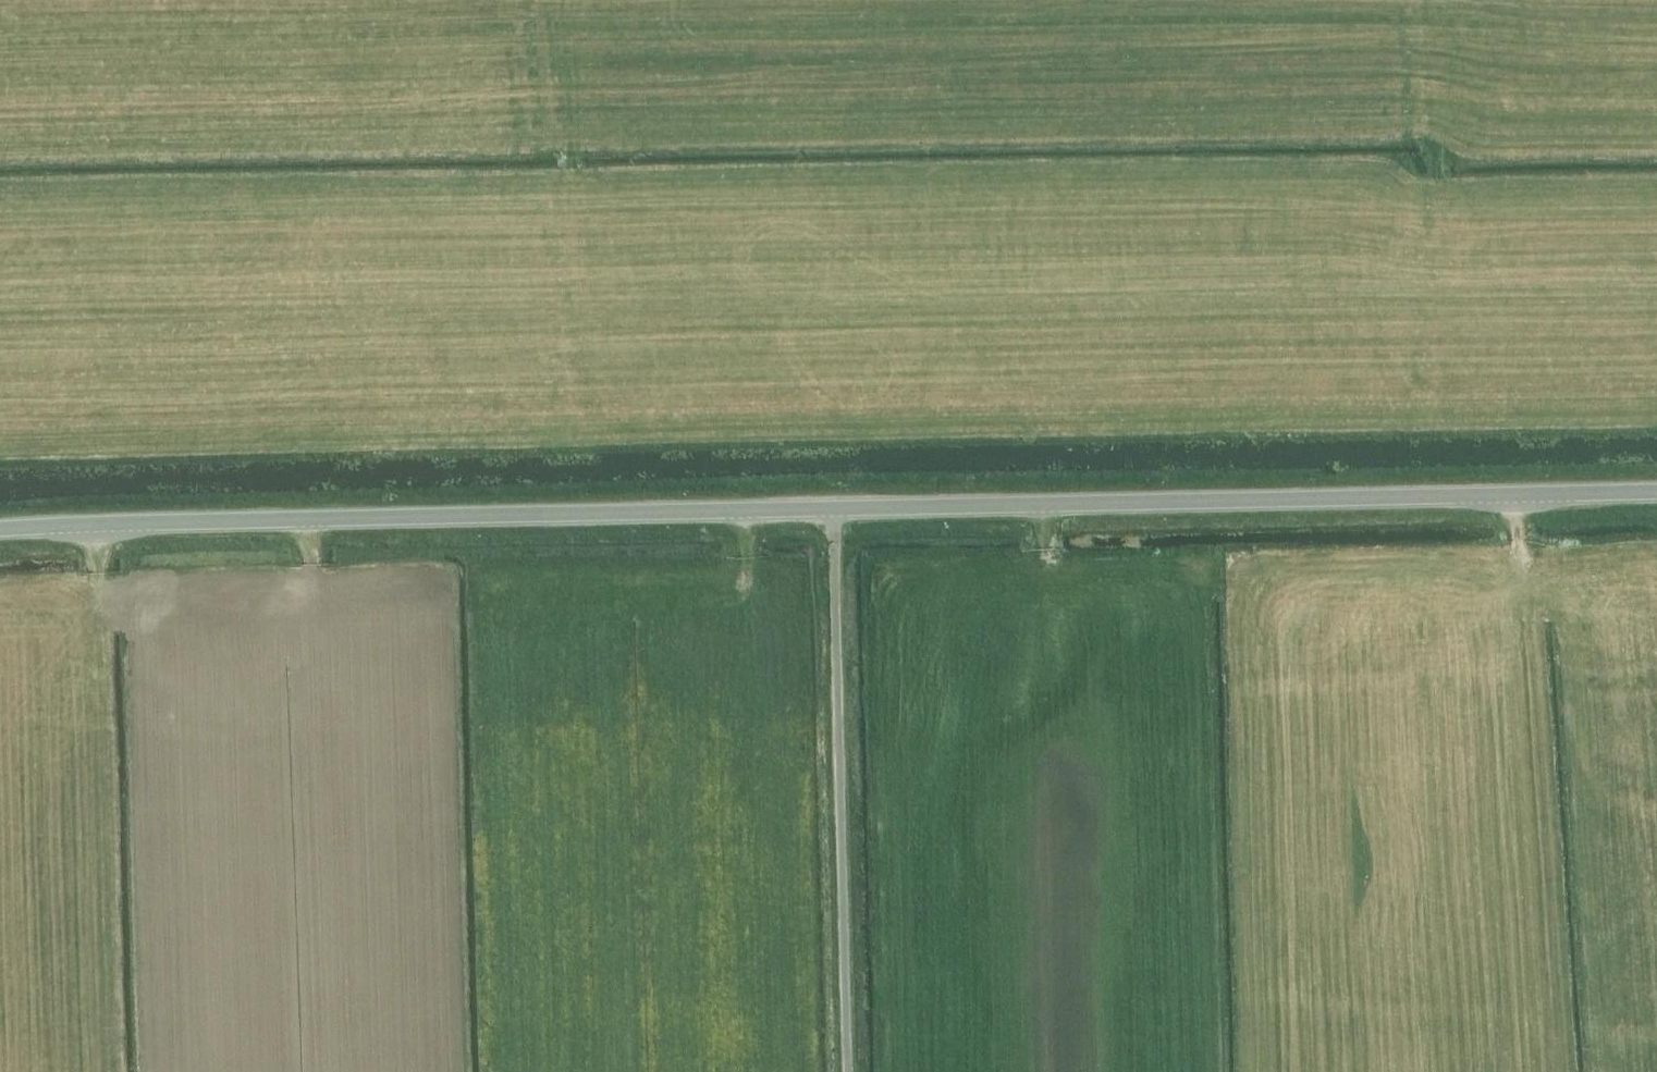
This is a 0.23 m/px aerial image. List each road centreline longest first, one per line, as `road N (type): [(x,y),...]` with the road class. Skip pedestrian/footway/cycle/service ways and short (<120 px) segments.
road 1 (unclassified): [(0,529),(1656,491)]
road 2 (track): [(1645,684),(1518,566),(1515,494)]

